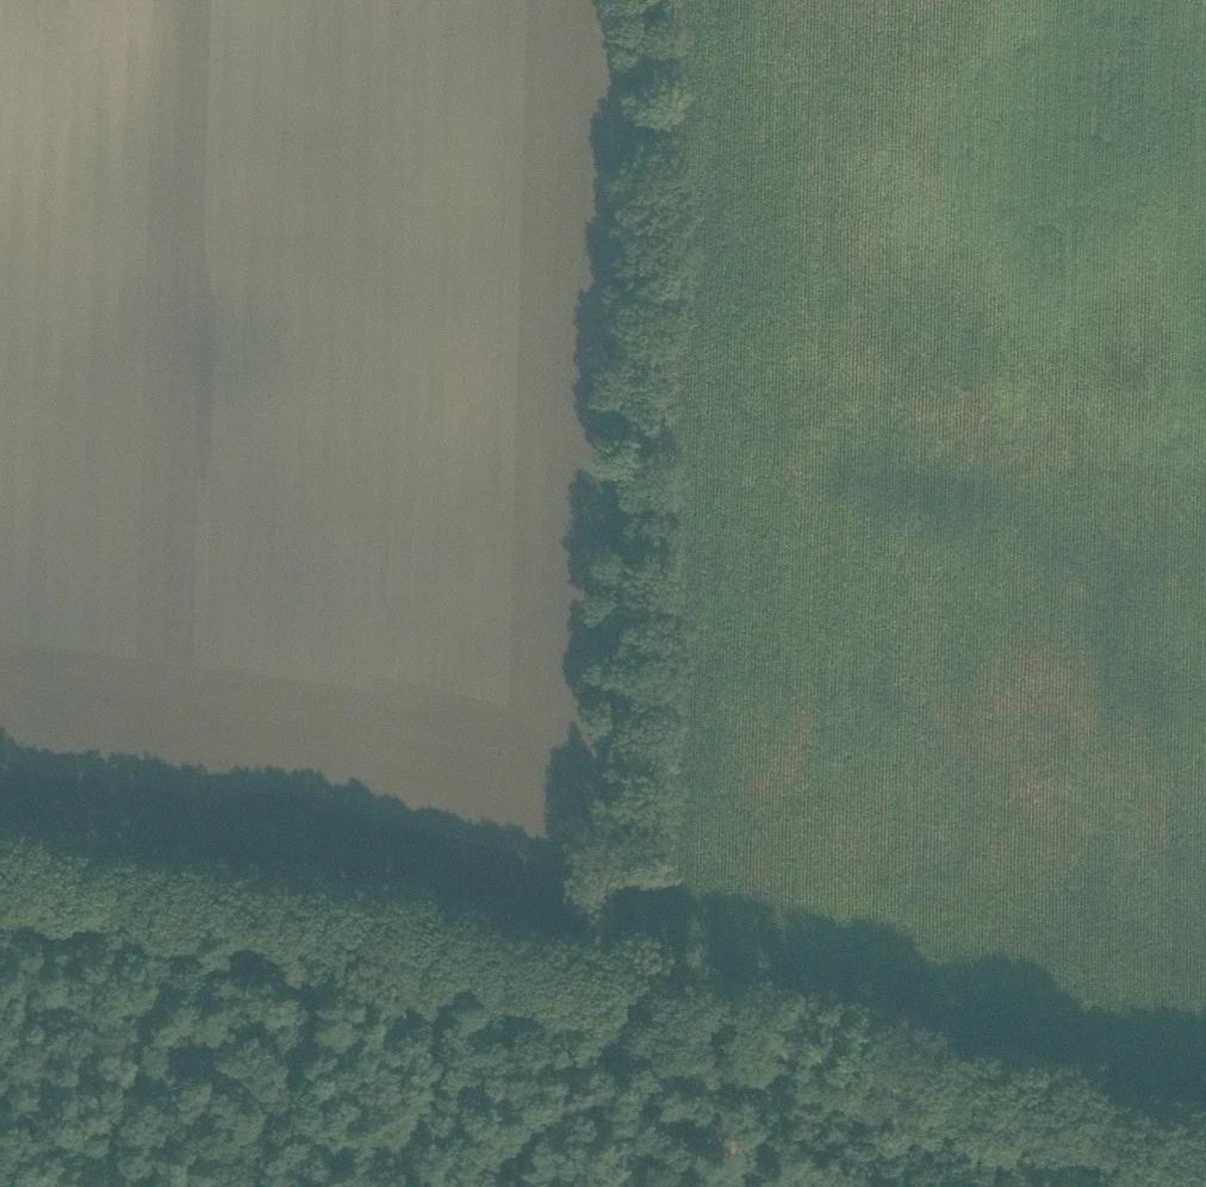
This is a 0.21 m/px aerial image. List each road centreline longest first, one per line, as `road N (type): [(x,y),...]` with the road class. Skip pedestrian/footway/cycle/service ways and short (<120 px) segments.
road 1 (track): [(342,930),(1205,1174)]
road 2 (track): [(252,1186),(342,930),(63,900),(0,886)]

